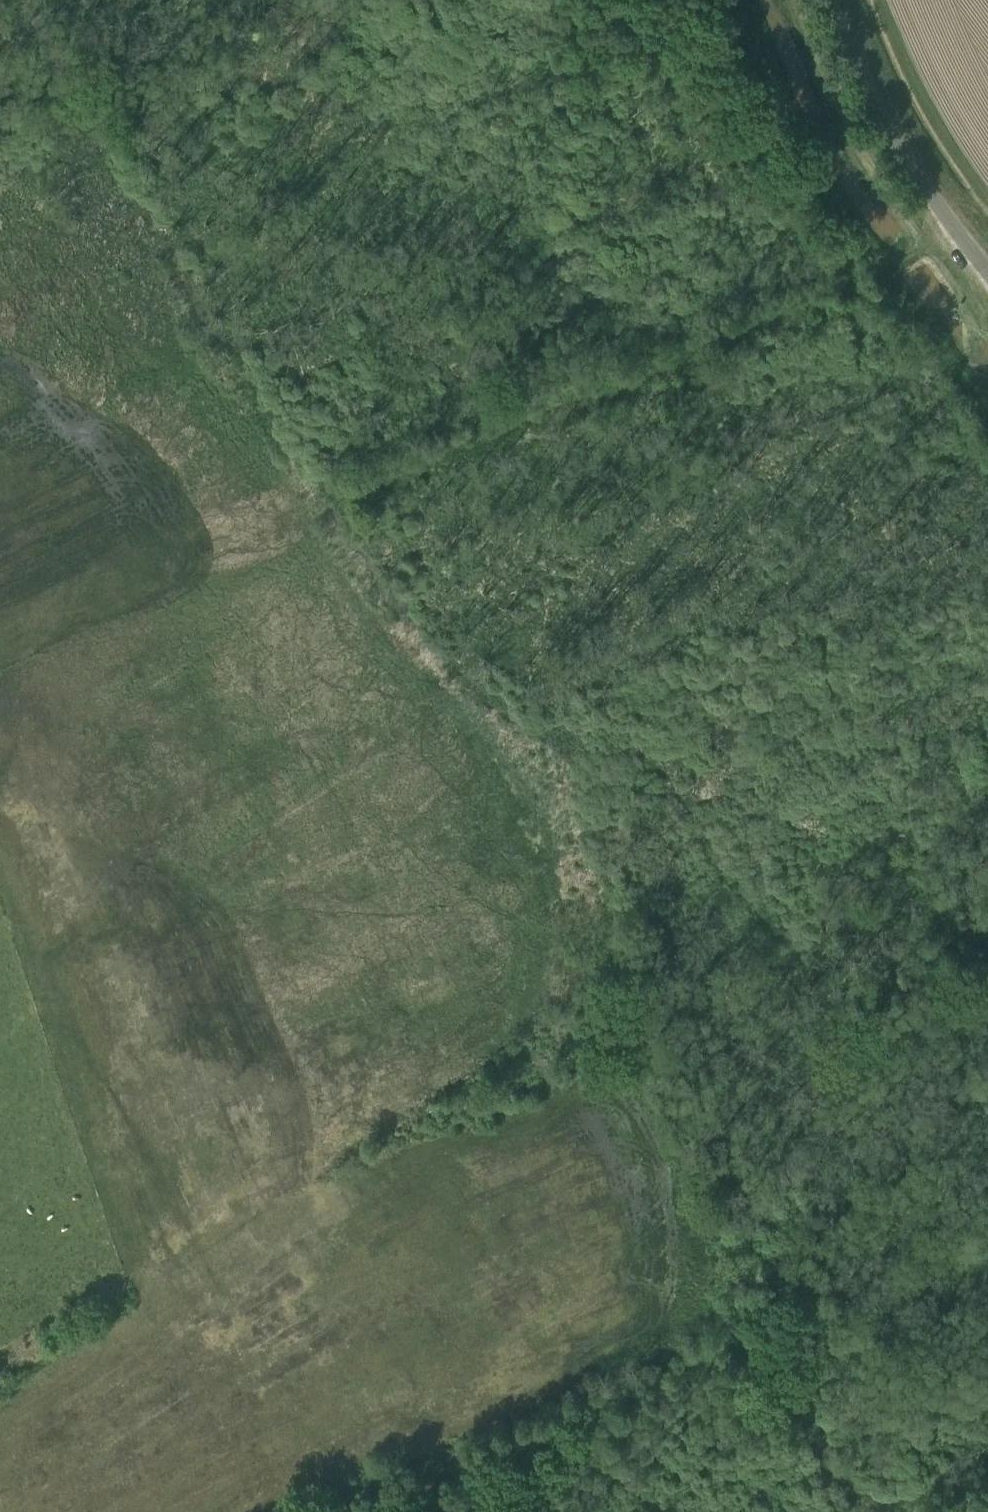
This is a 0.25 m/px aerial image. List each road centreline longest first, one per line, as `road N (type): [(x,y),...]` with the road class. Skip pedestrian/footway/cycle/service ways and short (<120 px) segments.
road 1 (unclassified): [(987,269),(912,159),(834,0)]

